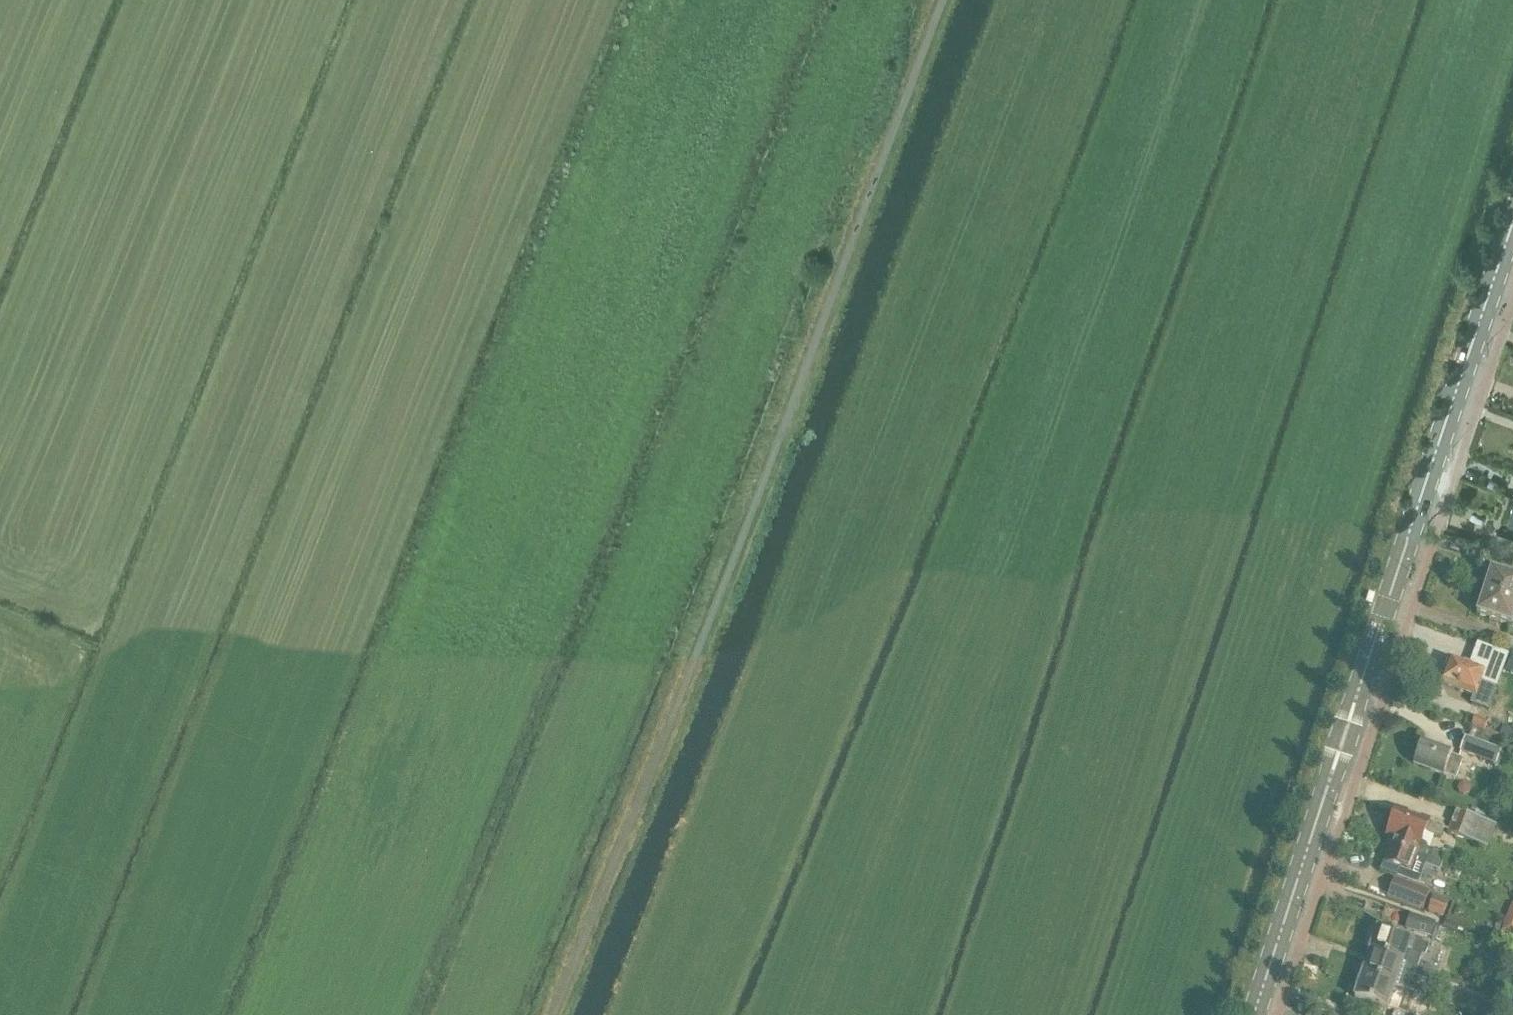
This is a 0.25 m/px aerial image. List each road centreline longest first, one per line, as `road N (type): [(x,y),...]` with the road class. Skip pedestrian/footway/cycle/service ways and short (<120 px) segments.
road 1 (secondary): [(1253,1014),(1512,246)]

